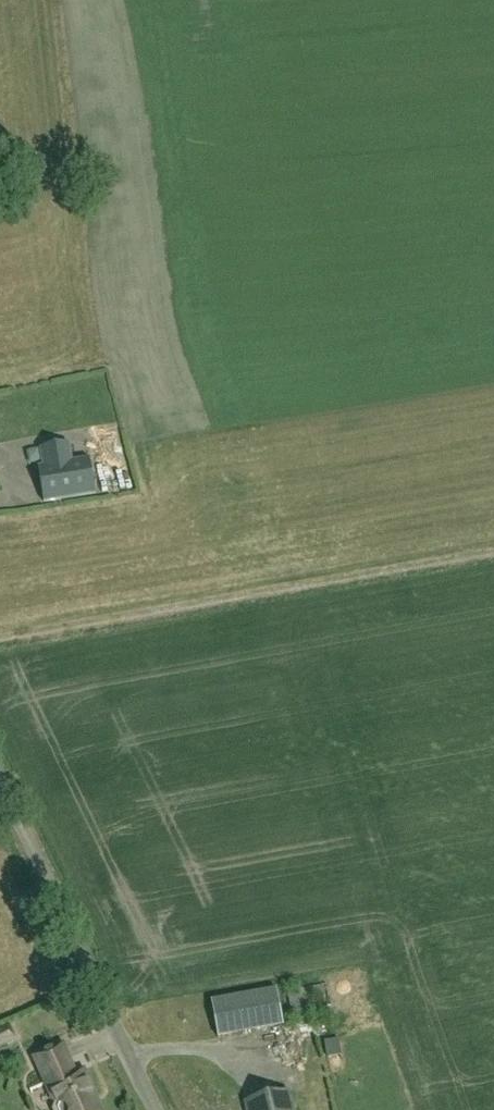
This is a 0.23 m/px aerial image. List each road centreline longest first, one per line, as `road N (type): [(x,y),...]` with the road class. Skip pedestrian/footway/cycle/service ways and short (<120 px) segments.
road 1 (track): [(0,638),(493,552)]
road 2 (unclassified): [(154,1109),(0,783)]

